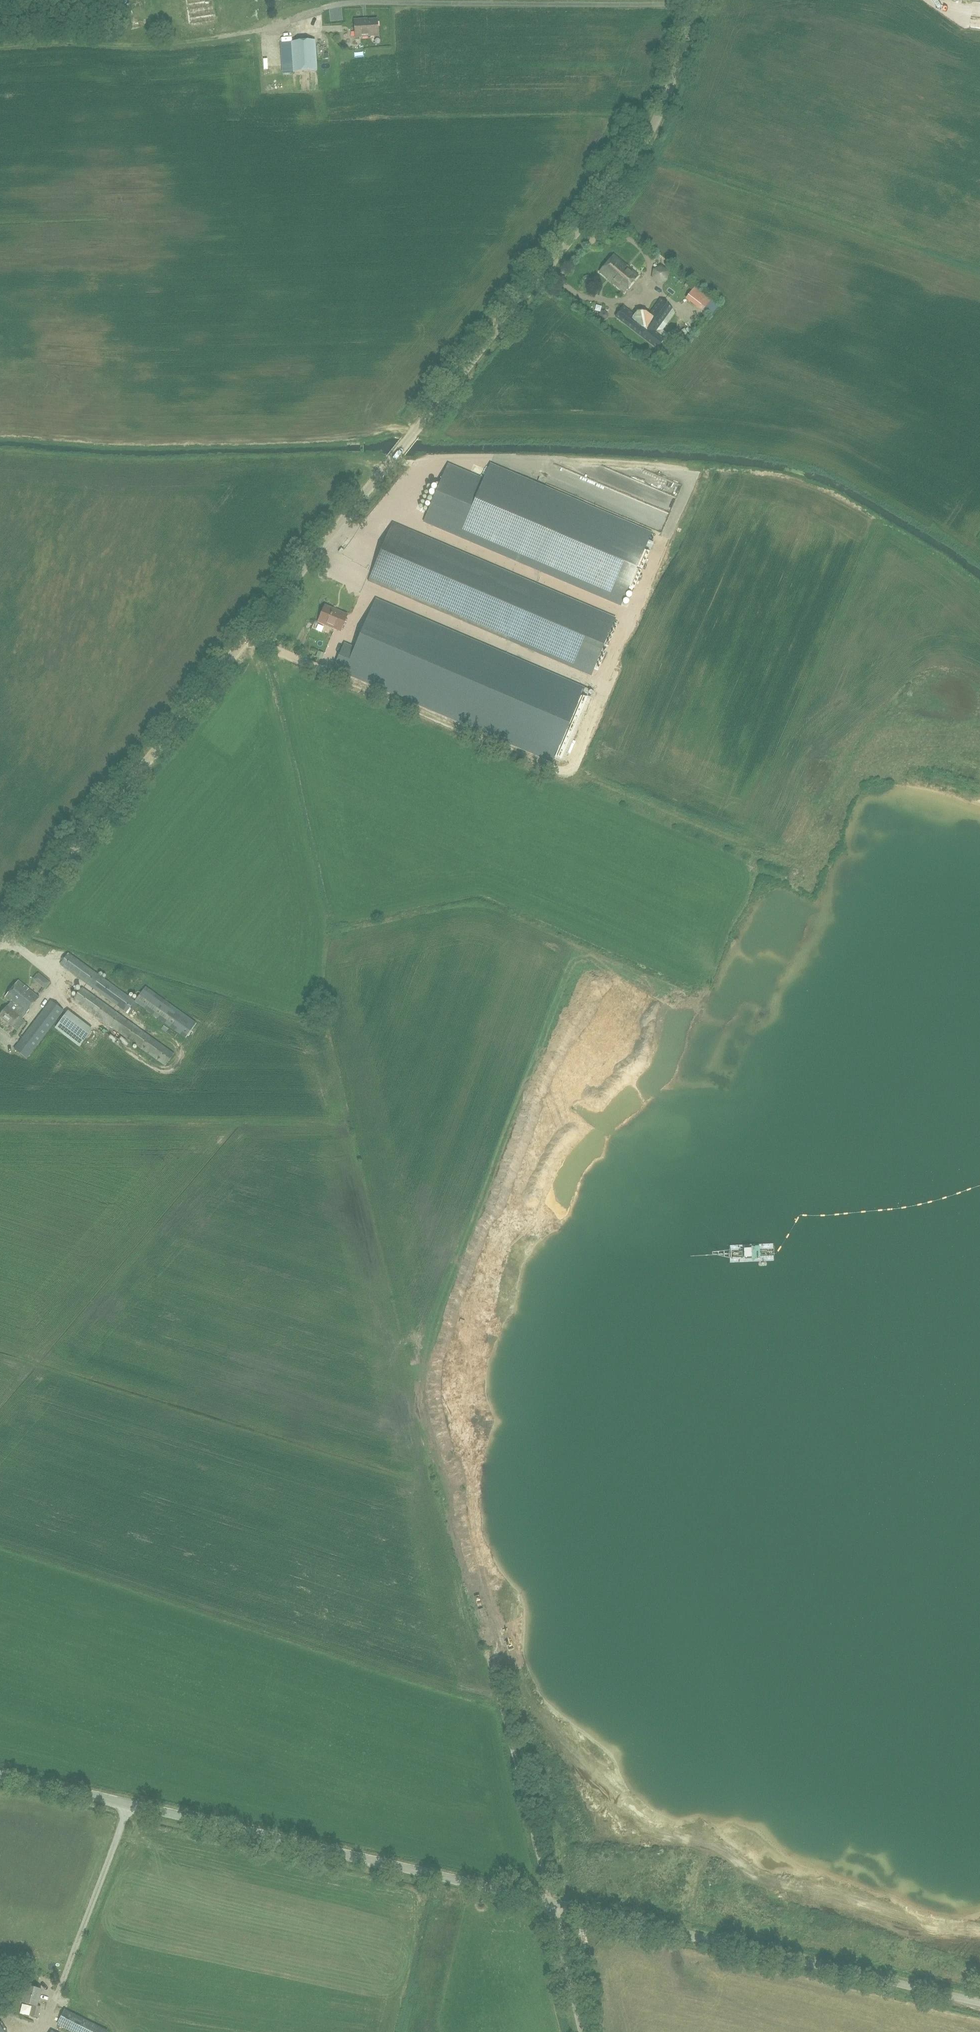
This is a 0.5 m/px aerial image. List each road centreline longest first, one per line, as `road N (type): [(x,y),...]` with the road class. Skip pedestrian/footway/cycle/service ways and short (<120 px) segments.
road 1 (unclassified): [(0,940),(628,166),(674,80),(698,0)]
road 2 (unclassified): [(549,1903),(0,1776)]
road 3 (unclassified): [(979,2005),(549,1903)]
road 4 (track): [(979,1930),(754,1876),(714,1849)]
road 5 (unclassified): [(581,2031),(549,1903)]

